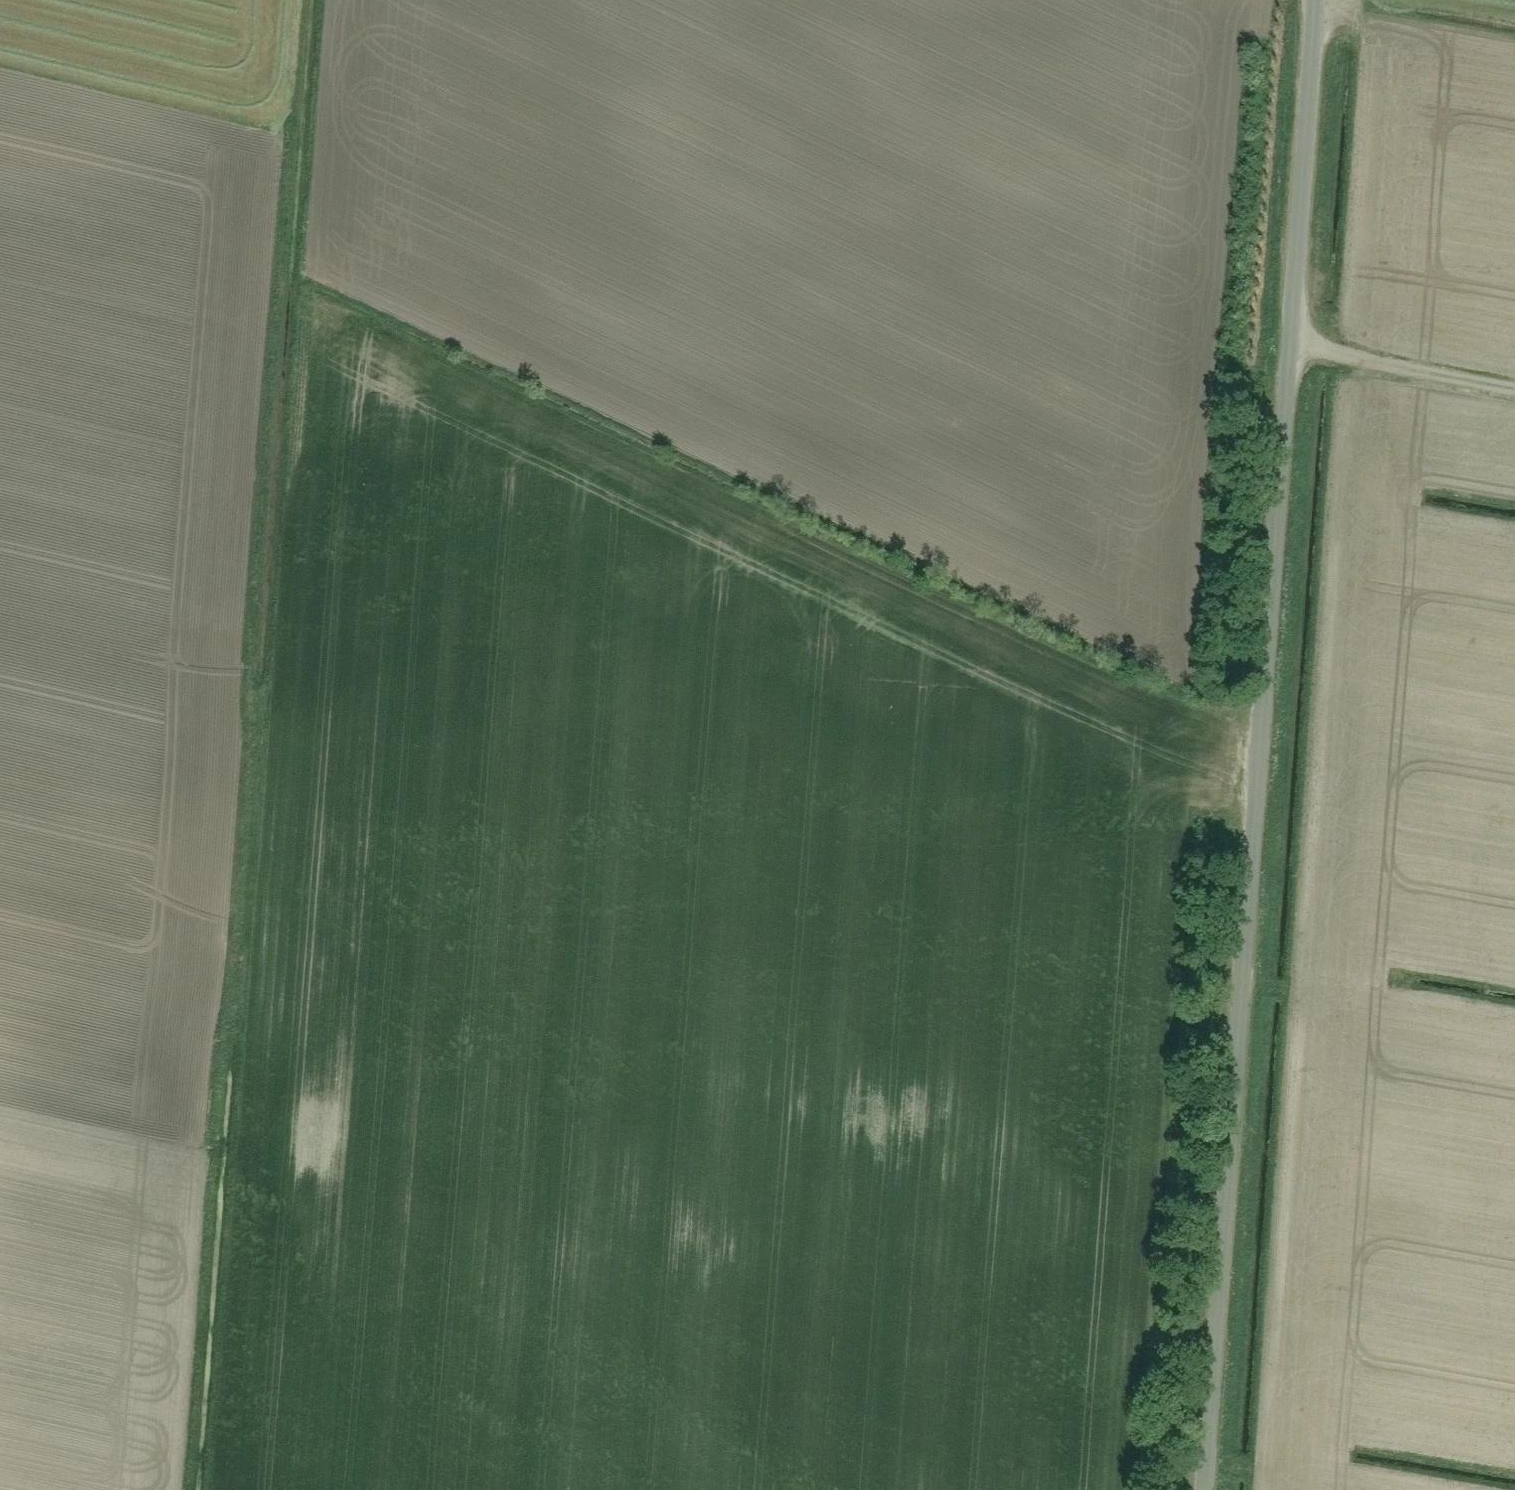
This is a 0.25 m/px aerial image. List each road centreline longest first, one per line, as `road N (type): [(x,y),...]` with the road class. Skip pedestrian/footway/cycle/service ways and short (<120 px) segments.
road 1 (unclassified): [(1323,0),(1210,1489)]

